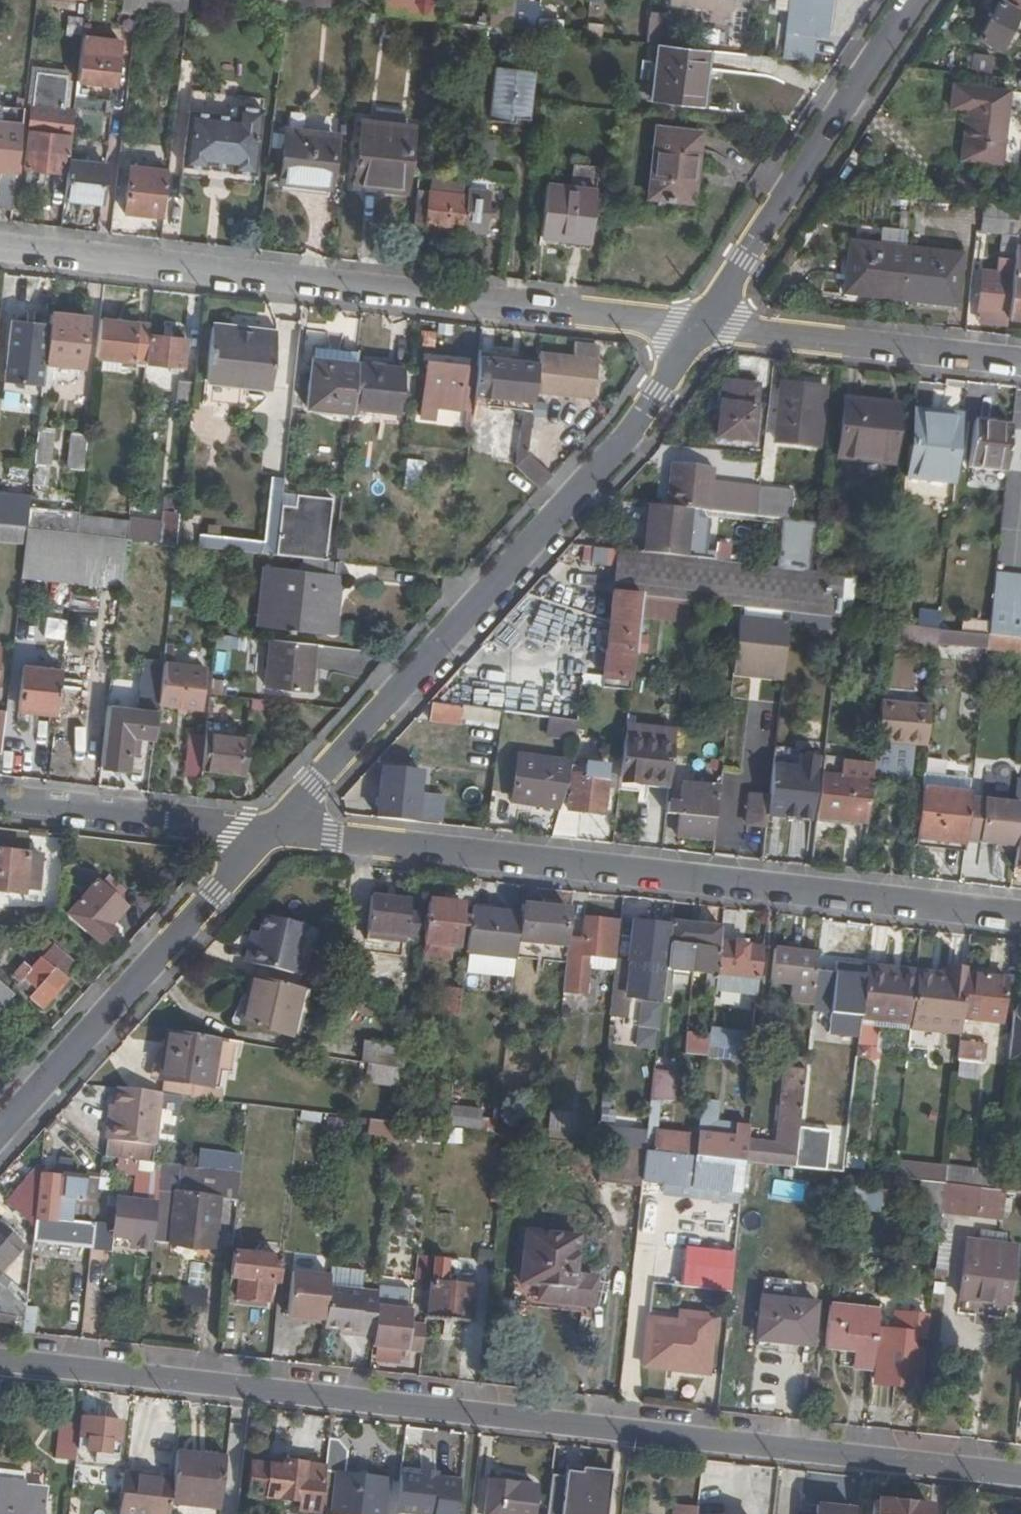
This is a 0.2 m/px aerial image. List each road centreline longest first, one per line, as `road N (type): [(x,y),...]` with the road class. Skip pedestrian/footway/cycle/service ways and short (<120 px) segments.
road 1 (residential): [(0,1362),(1020,1474)]
road 2 (residential): [(1020,915),(267,833)]
road 3 (residential): [(0,247),(703,326)]
road 4 (tertiary): [(703,326),(638,427),(267,833)]
road 5 (tertiary): [(267,833),(0,1130)]
road 6 (tertiary): [(913,0),(703,326)]
road 7 (residential): [(703,326),(1020,362)]
road 8 (residential): [(267,833),(0,800)]

